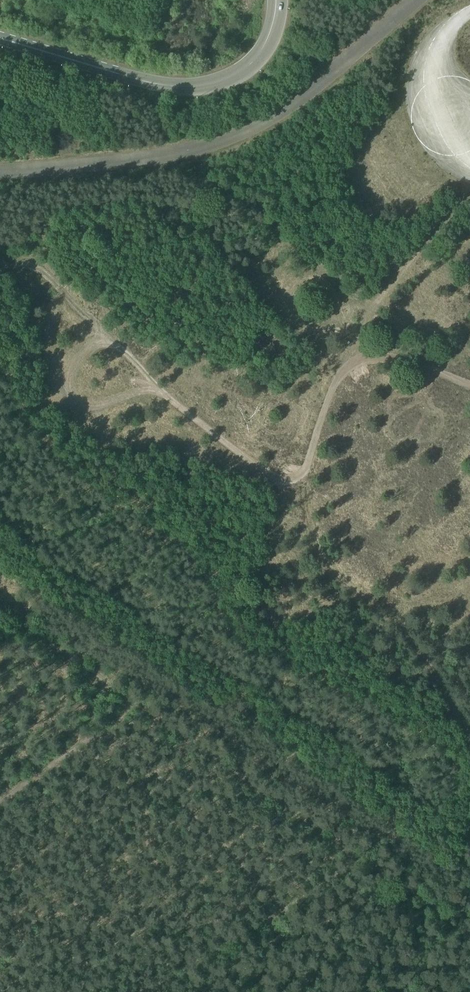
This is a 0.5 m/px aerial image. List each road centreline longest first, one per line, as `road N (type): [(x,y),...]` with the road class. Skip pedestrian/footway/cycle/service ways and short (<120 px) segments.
road 1 (track): [(469,925),(435,911),(0,598)]
road 2 (tertiary): [(278,0),(271,36),(253,62),(205,86),(140,81),(0,39)]

